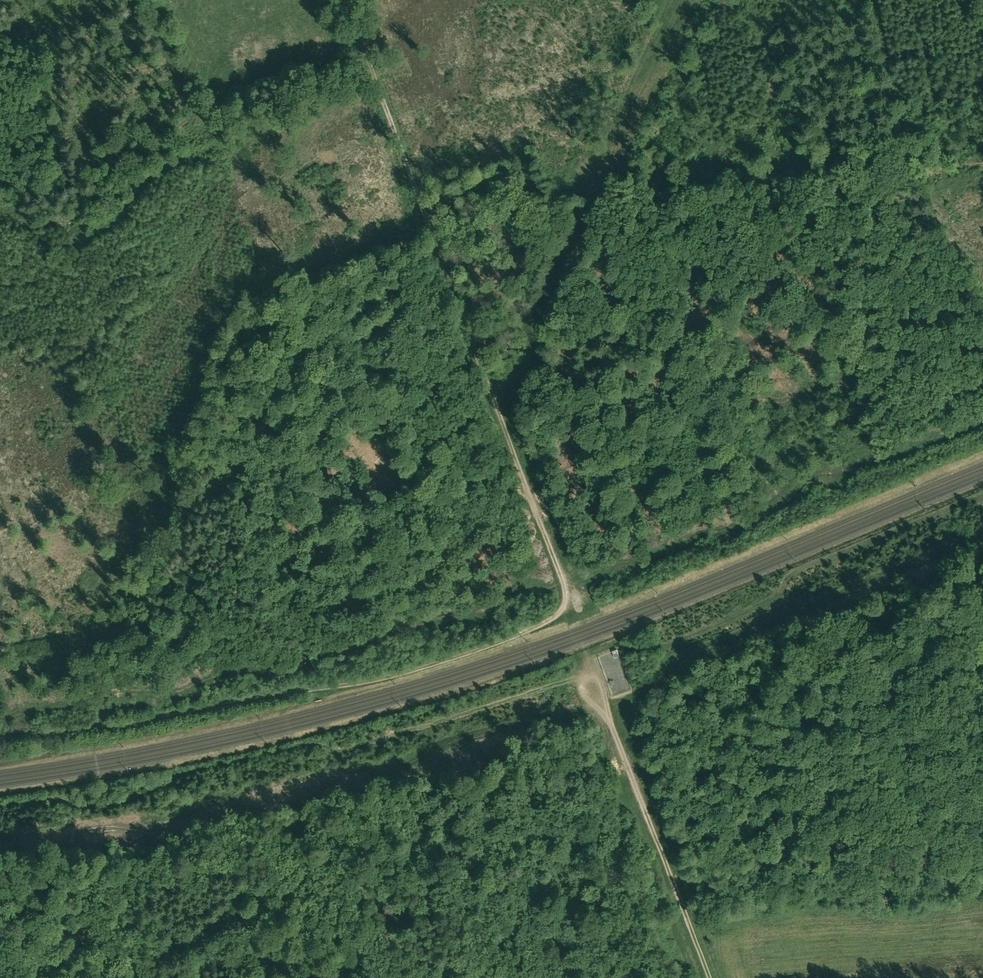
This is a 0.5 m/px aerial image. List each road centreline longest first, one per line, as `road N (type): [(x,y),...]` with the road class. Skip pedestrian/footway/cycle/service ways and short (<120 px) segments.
road 1 (track): [(567,599),(348,0)]

